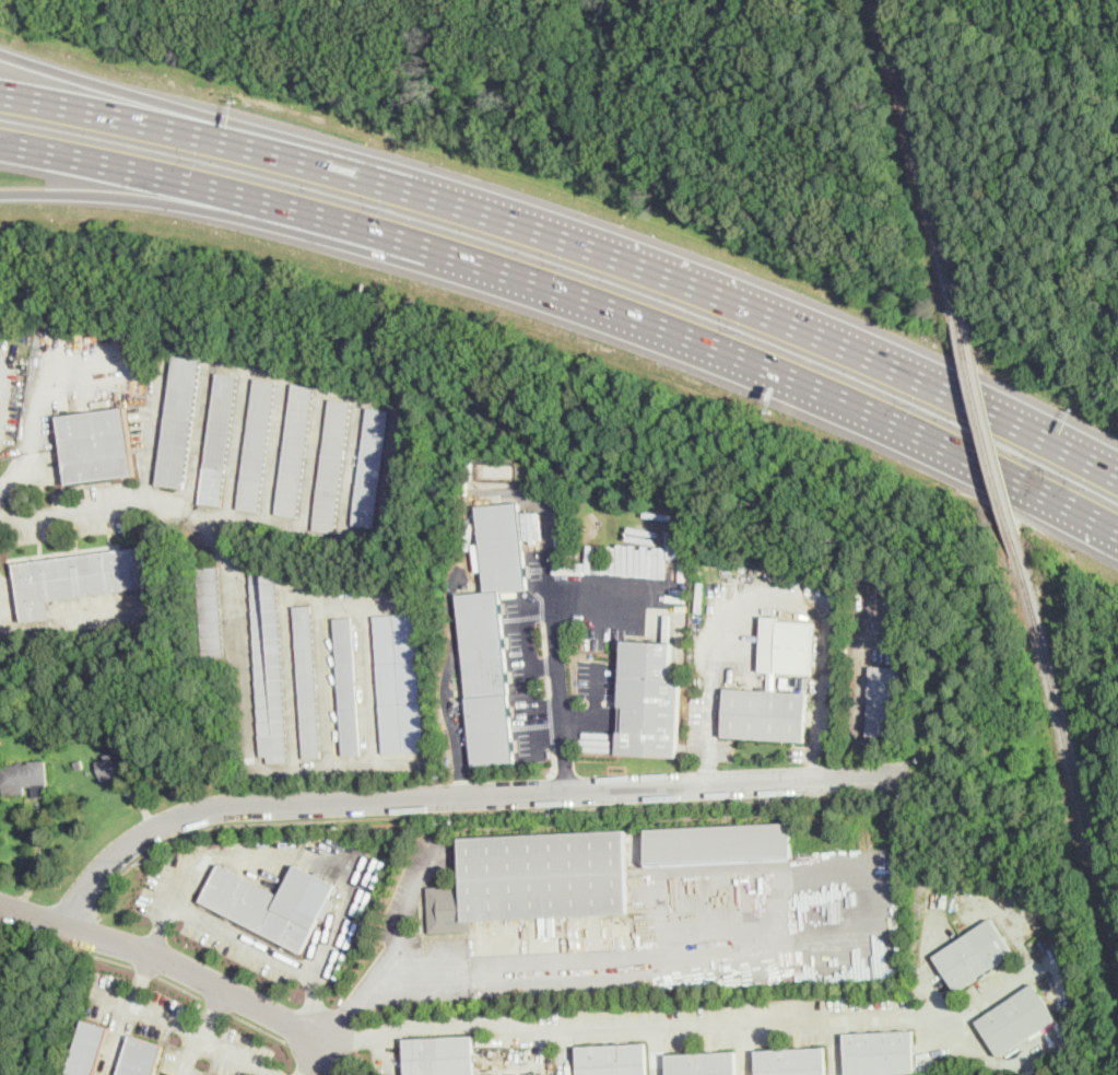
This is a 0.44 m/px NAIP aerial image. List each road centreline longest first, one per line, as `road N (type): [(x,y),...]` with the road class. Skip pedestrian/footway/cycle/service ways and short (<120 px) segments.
road 1 (motorway): [(1117,472),(813,330),(557,232),(275,149),(0,95)]
road 2 (motorway): [(0,142),(367,226),(611,300),(855,398)]
road 3 (residential): [(909,773),(208,810),(138,836),(69,921)]
road 4 (motorway): [(0,194),(122,196),(237,217),(367,226)]
road 5 (residential): [(0,899),(151,951),(334,1052)]
road 6 (motorway): [(275,149),(0,49)]
road 7 (motorway): [(855,398),(1117,524)]
road 8 (residential): [(567,791),(549,570)]

